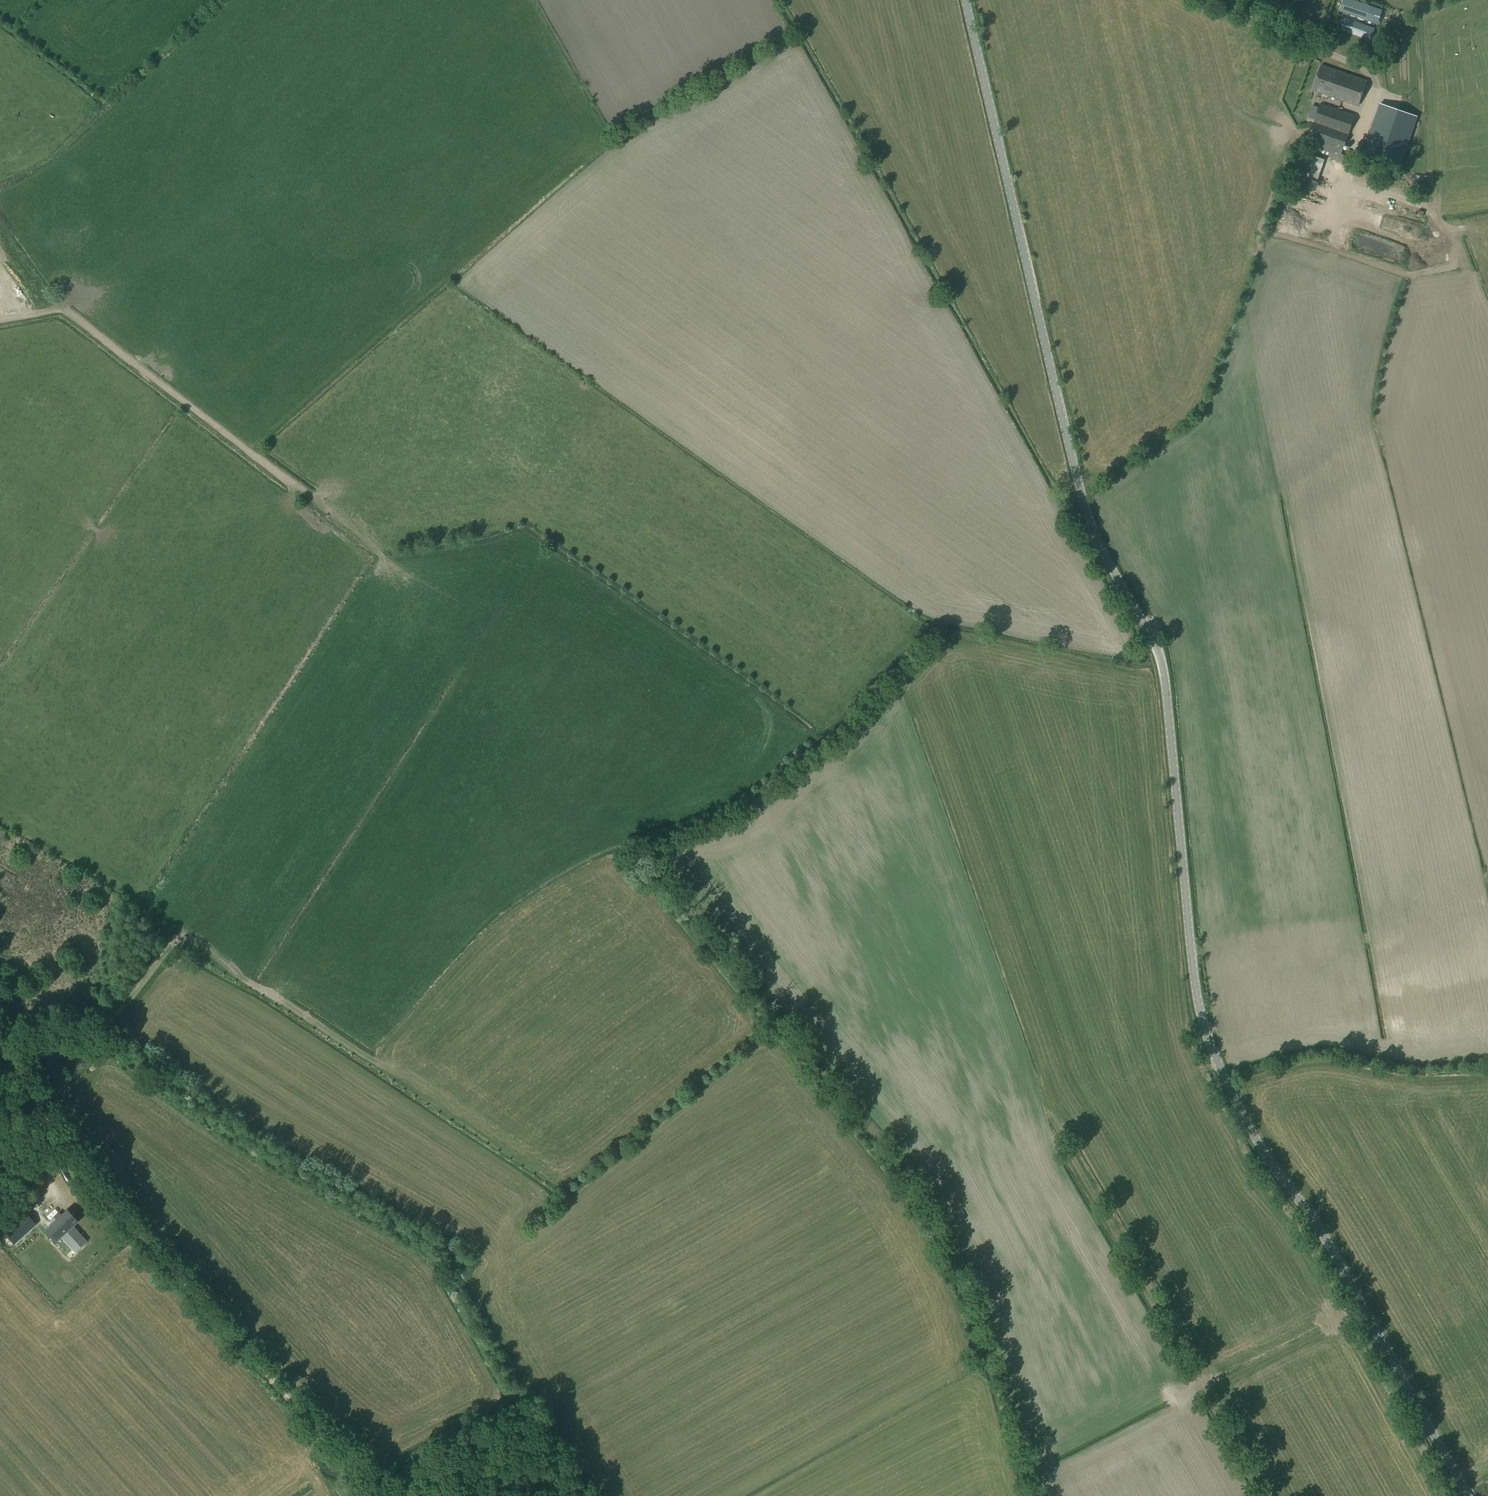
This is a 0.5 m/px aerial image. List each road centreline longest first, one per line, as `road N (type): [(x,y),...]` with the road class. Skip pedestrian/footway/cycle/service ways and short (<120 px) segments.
road 1 (unclassified): [(1468,1495),(1349,1277),(1255,1140),(1204,1027),(1164,668),(1093,537),(966,0)]
road 2 (track): [(52,1129),(243,1351),(343,1448),(373,1495)]
road 3 (track): [(1270,1495),(1058,1130)]
road 4 (unclassified): [(1340,66),(1216,0)]

